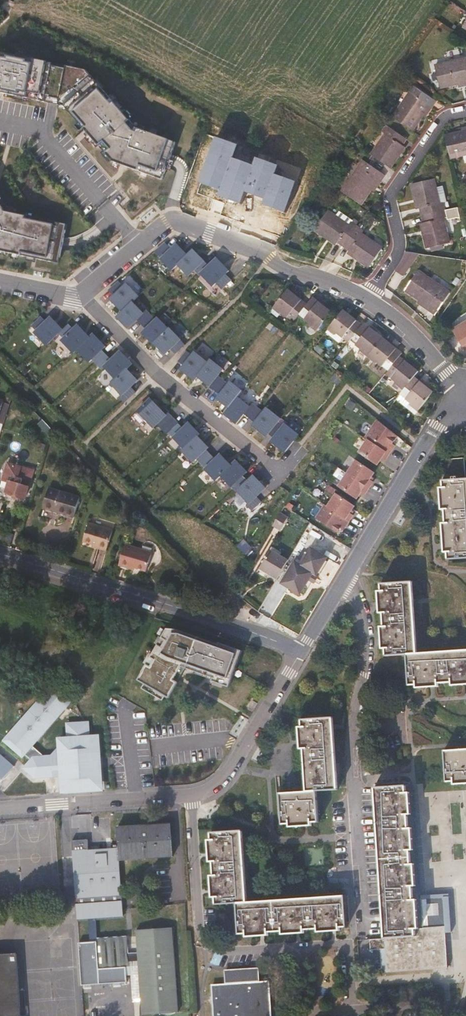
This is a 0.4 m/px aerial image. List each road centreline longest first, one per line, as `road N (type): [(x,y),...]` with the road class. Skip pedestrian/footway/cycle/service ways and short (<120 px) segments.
road 1 (residential): [(367,299),(169,220),(81,293),(0,280)]
road 2 (residential): [(0,807),(204,792),(232,767),(302,652)]
road 3 (residential): [(364,928),(352,746),(367,651),(347,576)]
road 4 (residential): [(0,556),(302,652)]
road 5 (residential): [(465,113),(444,122),(393,192),(399,249),(367,299)]
road 6 (residential): [(347,576),(437,425),(464,396)]
road 7 (residential): [(464,396),(426,348),(367,299)]

